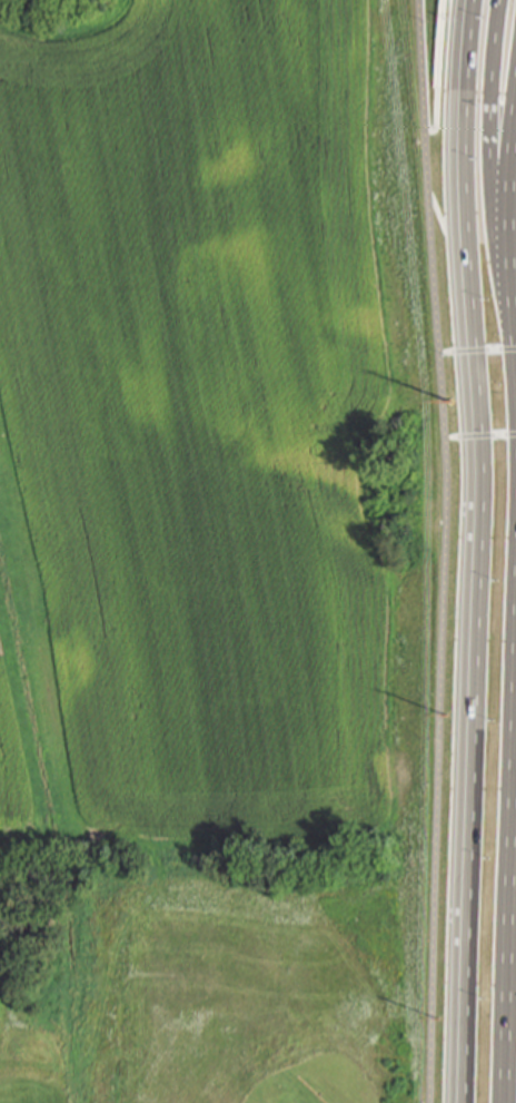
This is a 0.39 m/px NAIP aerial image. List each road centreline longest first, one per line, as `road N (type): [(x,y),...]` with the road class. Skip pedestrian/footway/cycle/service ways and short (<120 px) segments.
road 1 (secondary): [(465,70),(466,316),(478,502),(458,1102)]
road 2 (secondary): [(499,1102),(515,519)]
road 3 (secondary): [(508,211),(492,181),(488,127),(499,0)]
road 4 (secondary): [(515,351),(508,211)]

